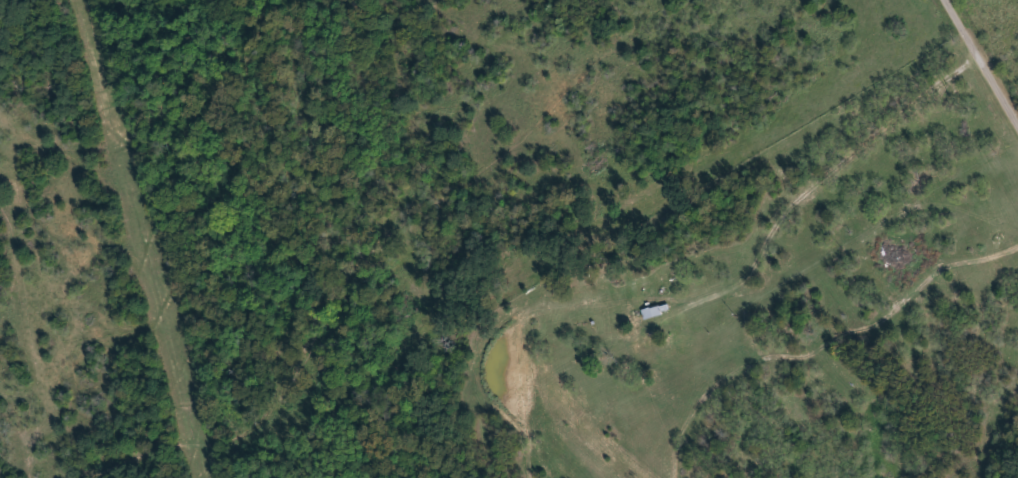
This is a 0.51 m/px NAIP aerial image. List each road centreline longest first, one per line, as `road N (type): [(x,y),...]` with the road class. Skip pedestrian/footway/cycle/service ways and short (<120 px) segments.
road 1 (residential): [(1017,126),(945,0)]

